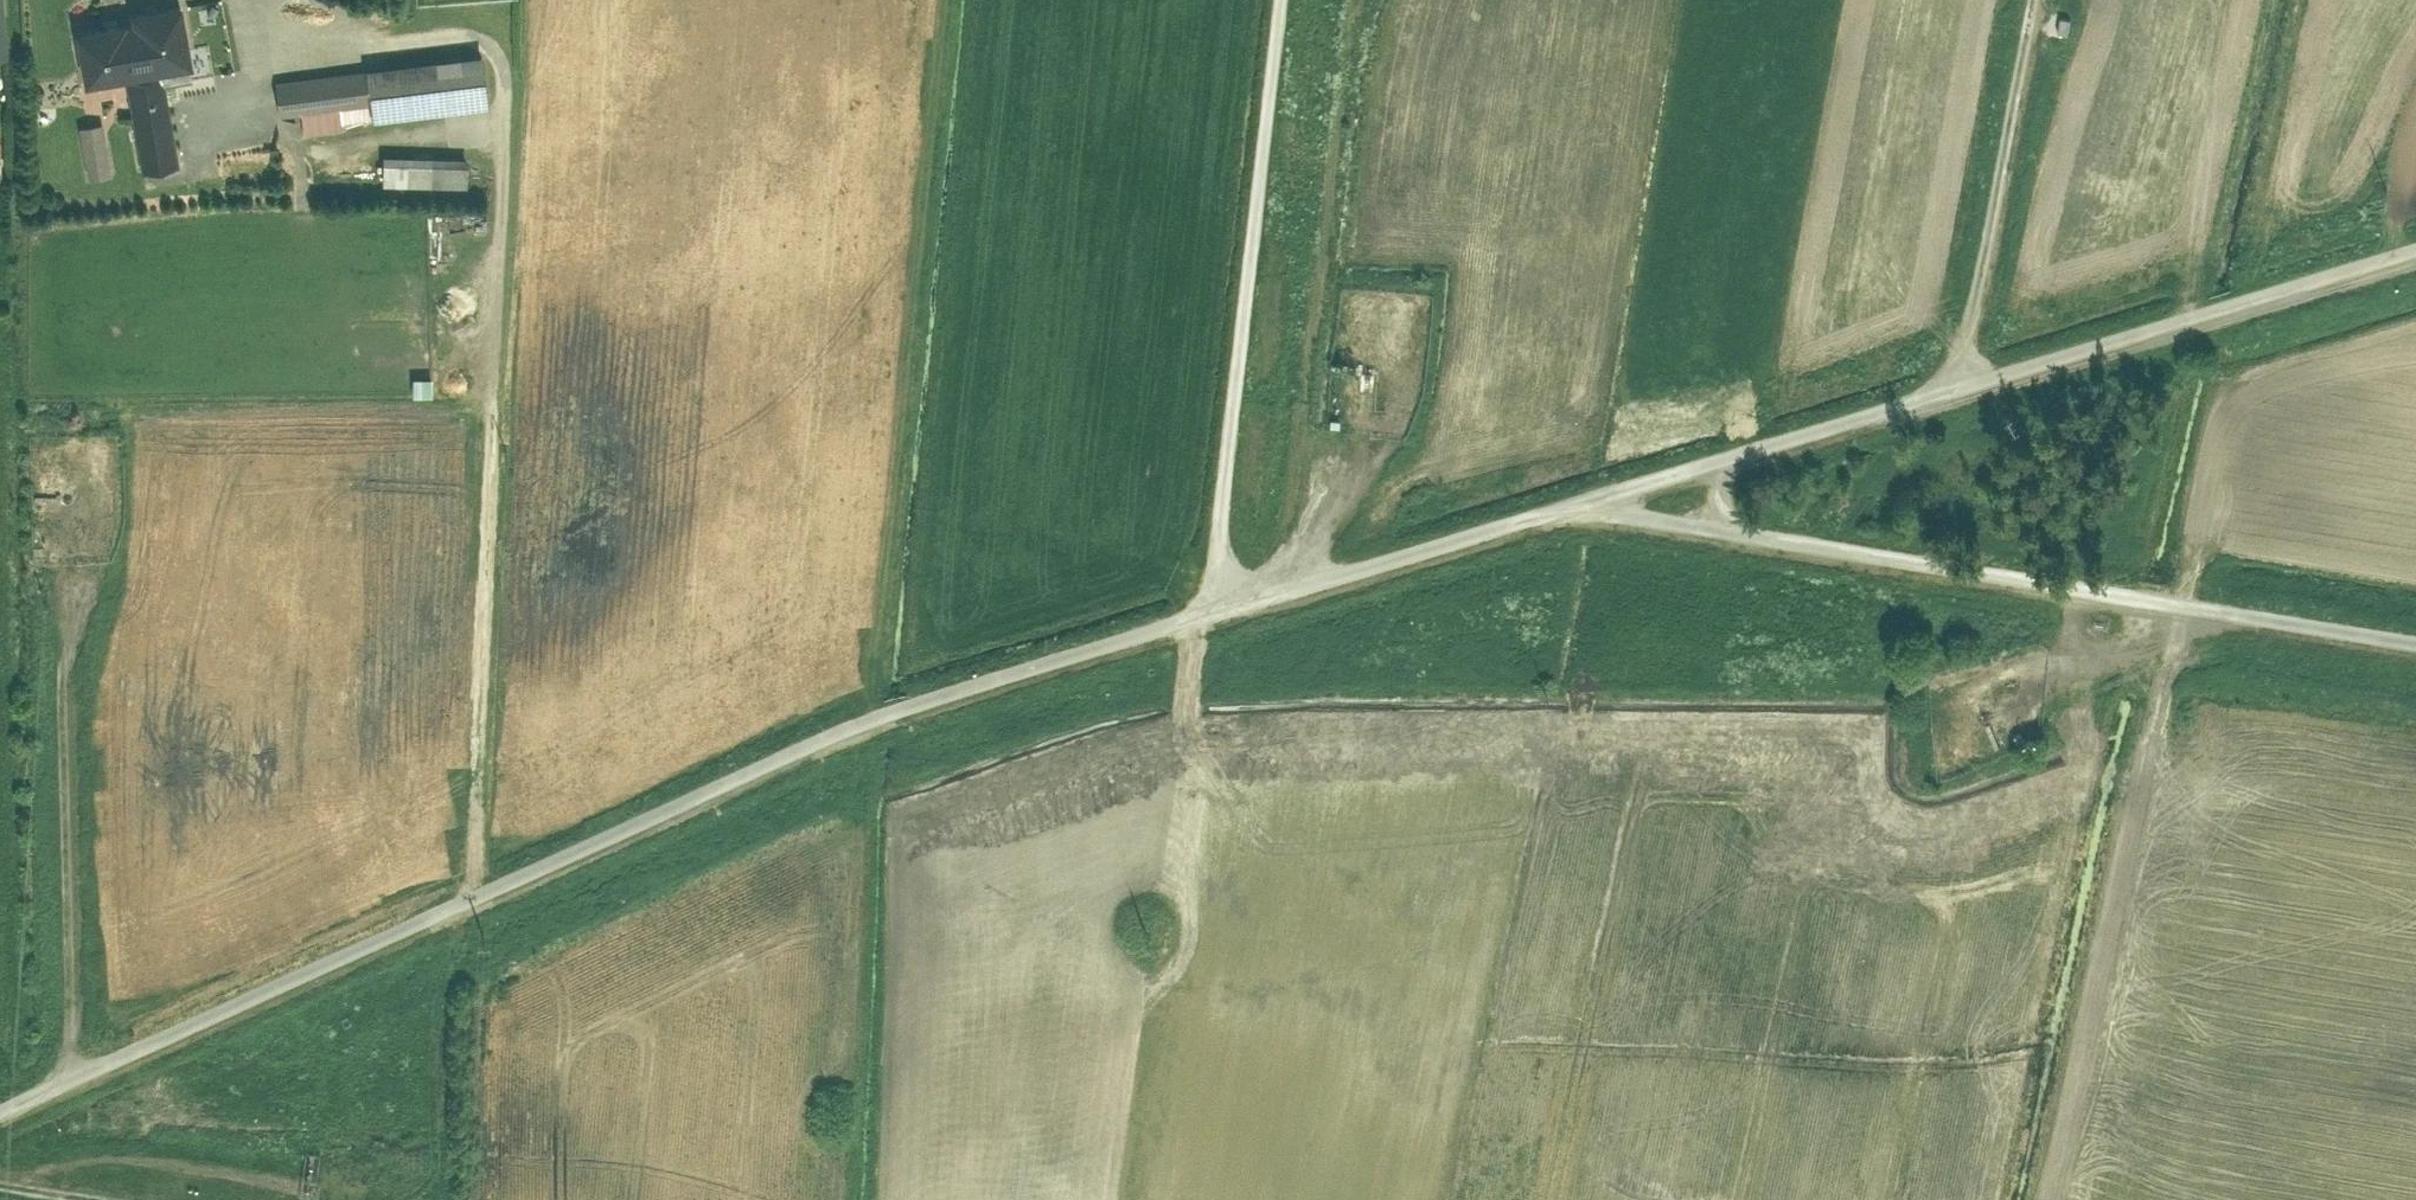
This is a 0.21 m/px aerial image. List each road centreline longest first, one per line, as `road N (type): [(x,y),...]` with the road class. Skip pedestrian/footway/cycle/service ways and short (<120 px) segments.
road 1 (track): [(0,1111),(846,724),(1088,640),(1601,495)]
road 2 (track): [(1601,495),(2415,242)]
road 3 (track): [(2415,638),(1725,526),(1622,508),(1601,495)]
road 4 (track): [(1228,598),(1220,521),(1285,0)]
road 5 (track): [(1264,587),(1295,489),(1348,0)]
road 6 (track): [(67,1080),(69,521)]
road 7 (track): [(1959,384),(2037,0)]
road 8 (track): [(2215,606),(1955,706)]
road 9 (track): [(1306,575),(1376,437),(1395,342)]

